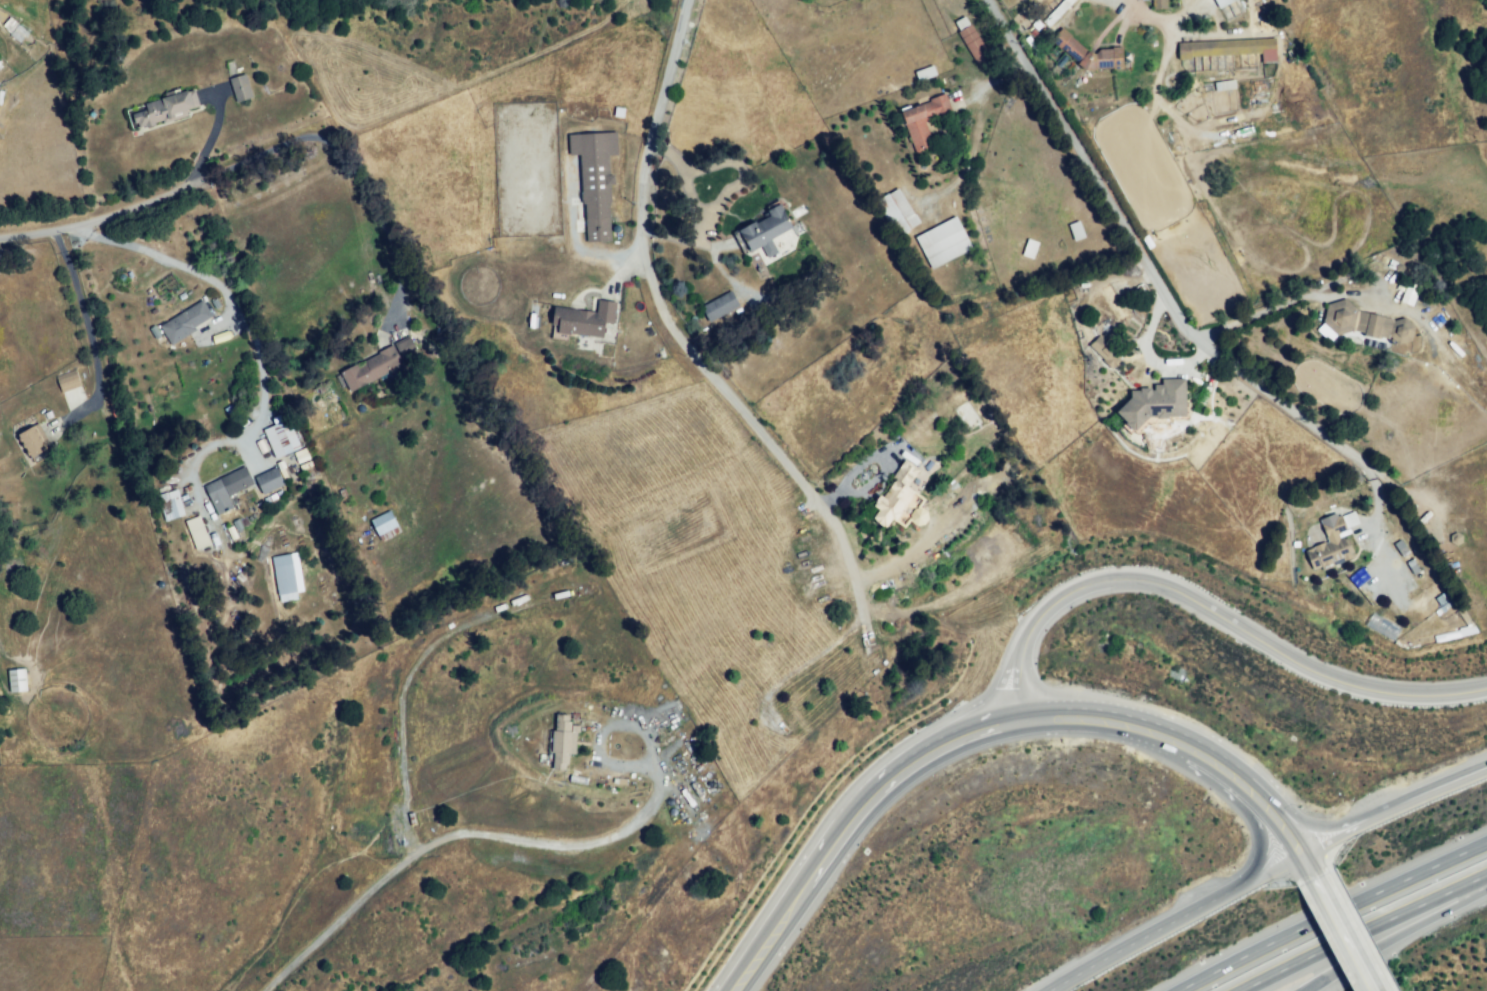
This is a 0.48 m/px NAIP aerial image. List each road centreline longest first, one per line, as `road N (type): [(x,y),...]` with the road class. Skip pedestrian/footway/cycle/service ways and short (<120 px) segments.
road 1 (residential): [(881,696),(870,613),(843,528),(686,335),(658,283),(647,223),(653,143),(690,0)]
road 2 (residential): [(994,0),(1190,324),(1374,466)]
road 3 (tertiary): [(1486,688),(1432,702),(1370,702),(1302,682),(1166,590),(1112,574),(1046,596),(1024,638),(1012,718)]
road 4 (secondary): [(734,990),(856,814),(908,764),(952,736),(1012,718),(1076,718),(1187,749)]
road 5 (trunk): [(1486,848),(1184,990)]
road 6 (trunk): [(1295,849),(1047,990)]
road 7 (trunk): [(1234,990),(1486,872)]
road 8 (residential): [(188,190),(90,224),(0,240)]
road 9 (trunk): [(1325,990),(1486,897)]
road 10 (trunk): [(1345,828),(1313,827),(1252,775),(1187,749)]
road 11 (secondary): [(1187,749),(1238,786),(1305,866)]
road 12 (trunk): [(1486,767),(1345,828)]
road 13 (secondary): [(1305,866),(1369,990)]

